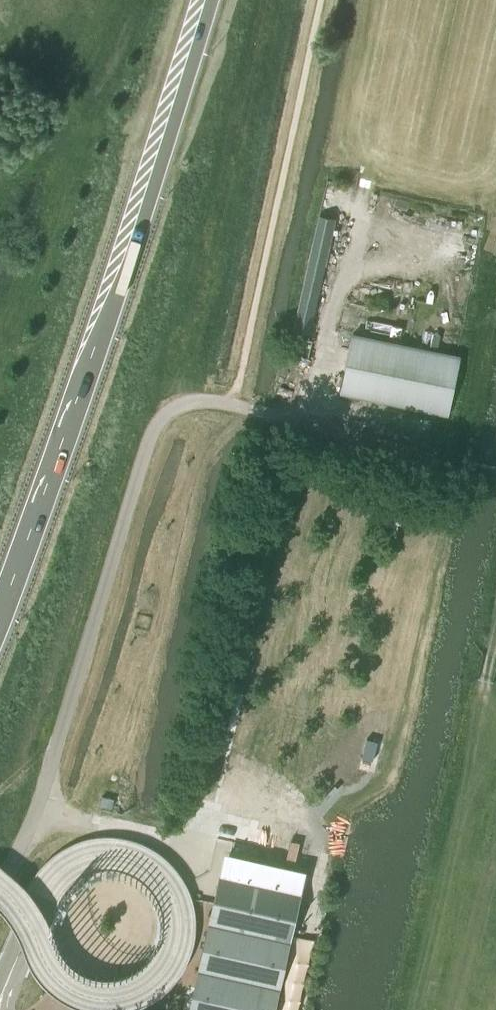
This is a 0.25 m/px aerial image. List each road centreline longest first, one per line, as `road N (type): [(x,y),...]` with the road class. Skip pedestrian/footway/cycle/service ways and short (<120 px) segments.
road 1 (motorway): [(0,612),(100,340),(206,0)]
road 2 (unclassified): [(0,885),(54,755),(155,432),(175,410),(232,405)]

